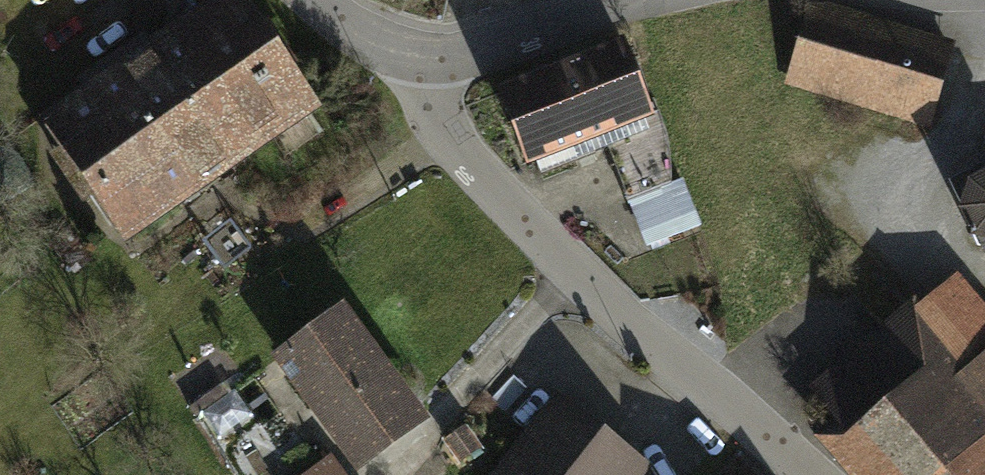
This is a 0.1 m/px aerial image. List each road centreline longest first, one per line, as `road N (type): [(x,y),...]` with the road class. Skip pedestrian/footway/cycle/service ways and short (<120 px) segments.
road 1 (residential): [(810,474),(623,317),(467,161),(432,99),(432,57)]
road 2 (residential): [(432,57),(479,50),(645,0)]
road 3 (residential): [(432,57),(374,42),(315,0)]

